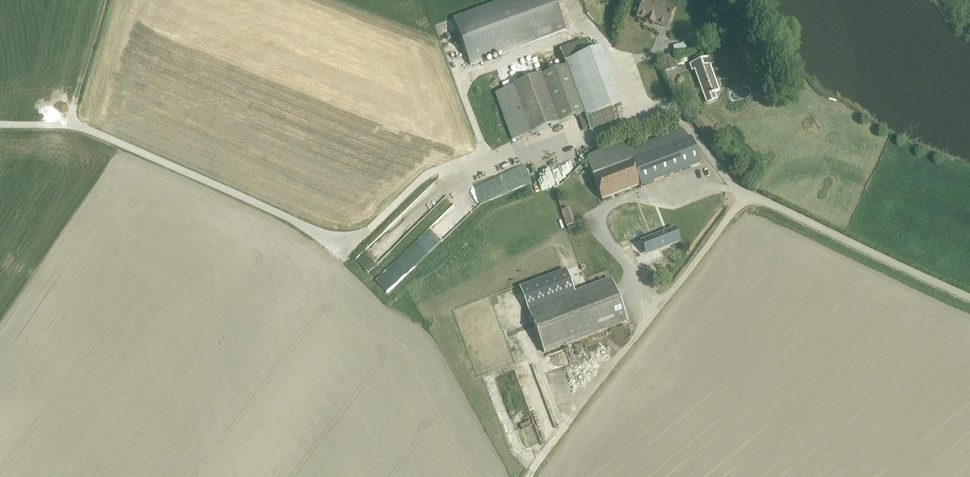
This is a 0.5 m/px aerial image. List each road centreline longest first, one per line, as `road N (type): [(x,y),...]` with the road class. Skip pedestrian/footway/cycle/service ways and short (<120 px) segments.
road 1 (track): [(0,124),(95,132),(336,237),(372,226),(429,174),(482,154)]
road 2 (unclassified): [(969,295),(746,196)]
road 3 (track): [(105,0),(70,125)]

